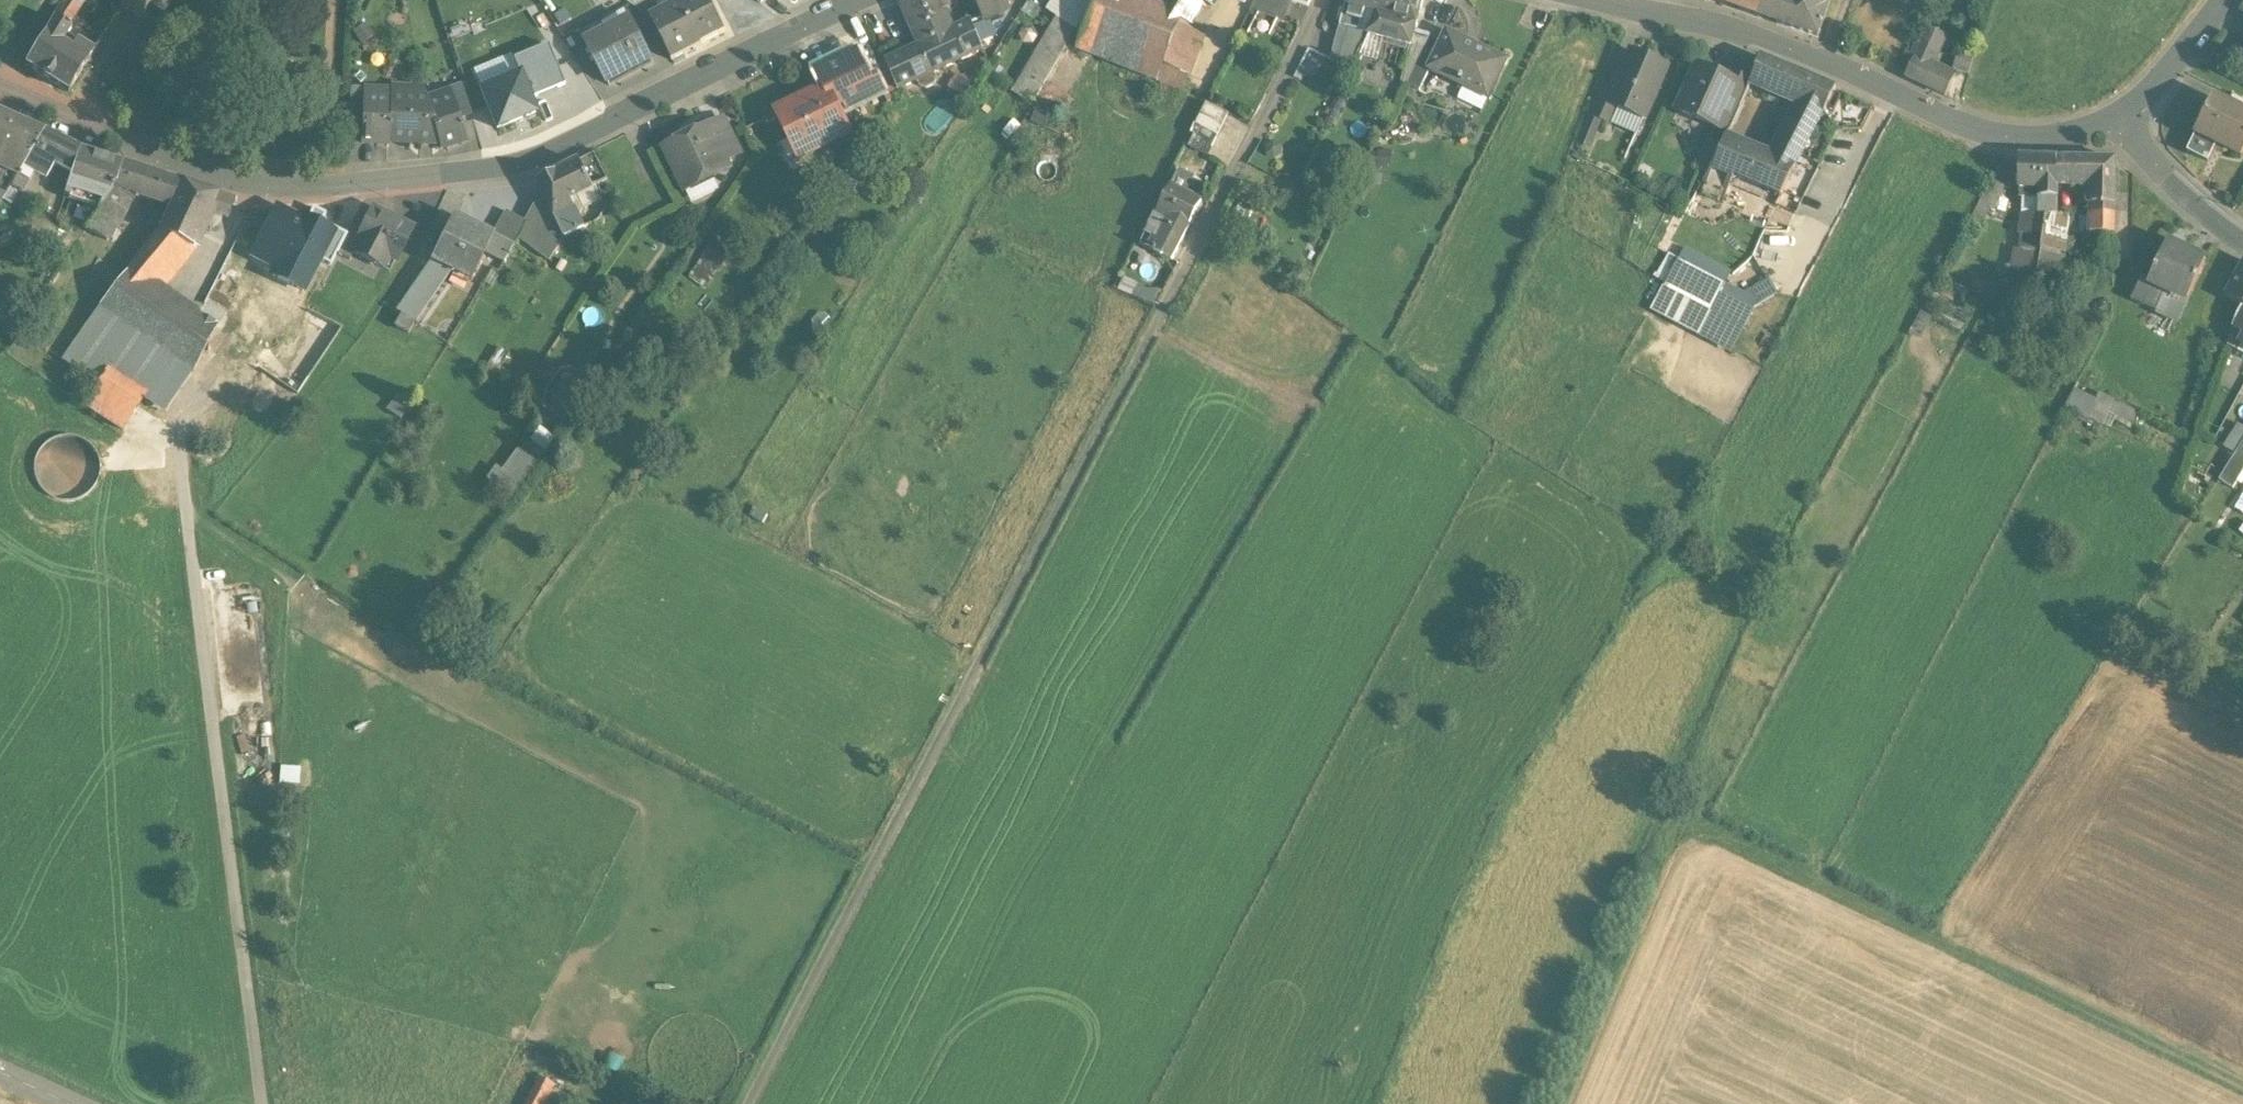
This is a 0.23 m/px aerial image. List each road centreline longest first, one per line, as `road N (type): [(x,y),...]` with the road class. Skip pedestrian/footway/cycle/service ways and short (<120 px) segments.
road 1 (track): [(1323,0),(752,1103)]
road 2 (track): [(1561,1103),(1669,834),(1678,822),(1696,821),(2242,1084)]
road 3 (residential): [(0,94),(95,135),(233,178),(335,184),(424,177),(521,163),(860,0)]
road 4 (track): [(262,1103),(177,430),(240,329)]
road 5 (residential): [(1594,0),(1763,36),(1997,134),(2065,136),(2110,118)]
road 6 (residential): [(2242,245),(2154,169),(2110,118)]
road 7 (residential): [(2110,118),(2151,87),(2220,0)]

